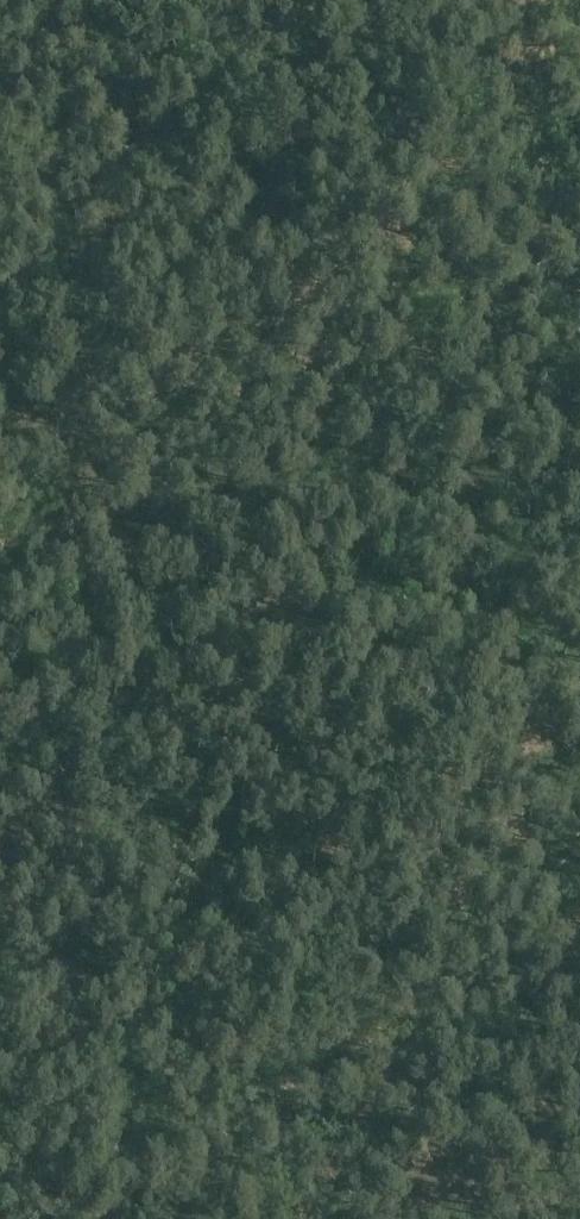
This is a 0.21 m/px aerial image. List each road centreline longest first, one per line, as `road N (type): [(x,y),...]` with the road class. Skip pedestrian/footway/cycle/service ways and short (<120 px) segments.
road 1 (track): [(579,923),(429,1039),(276,1091),(224,1091),(24,926),(0,896)]

